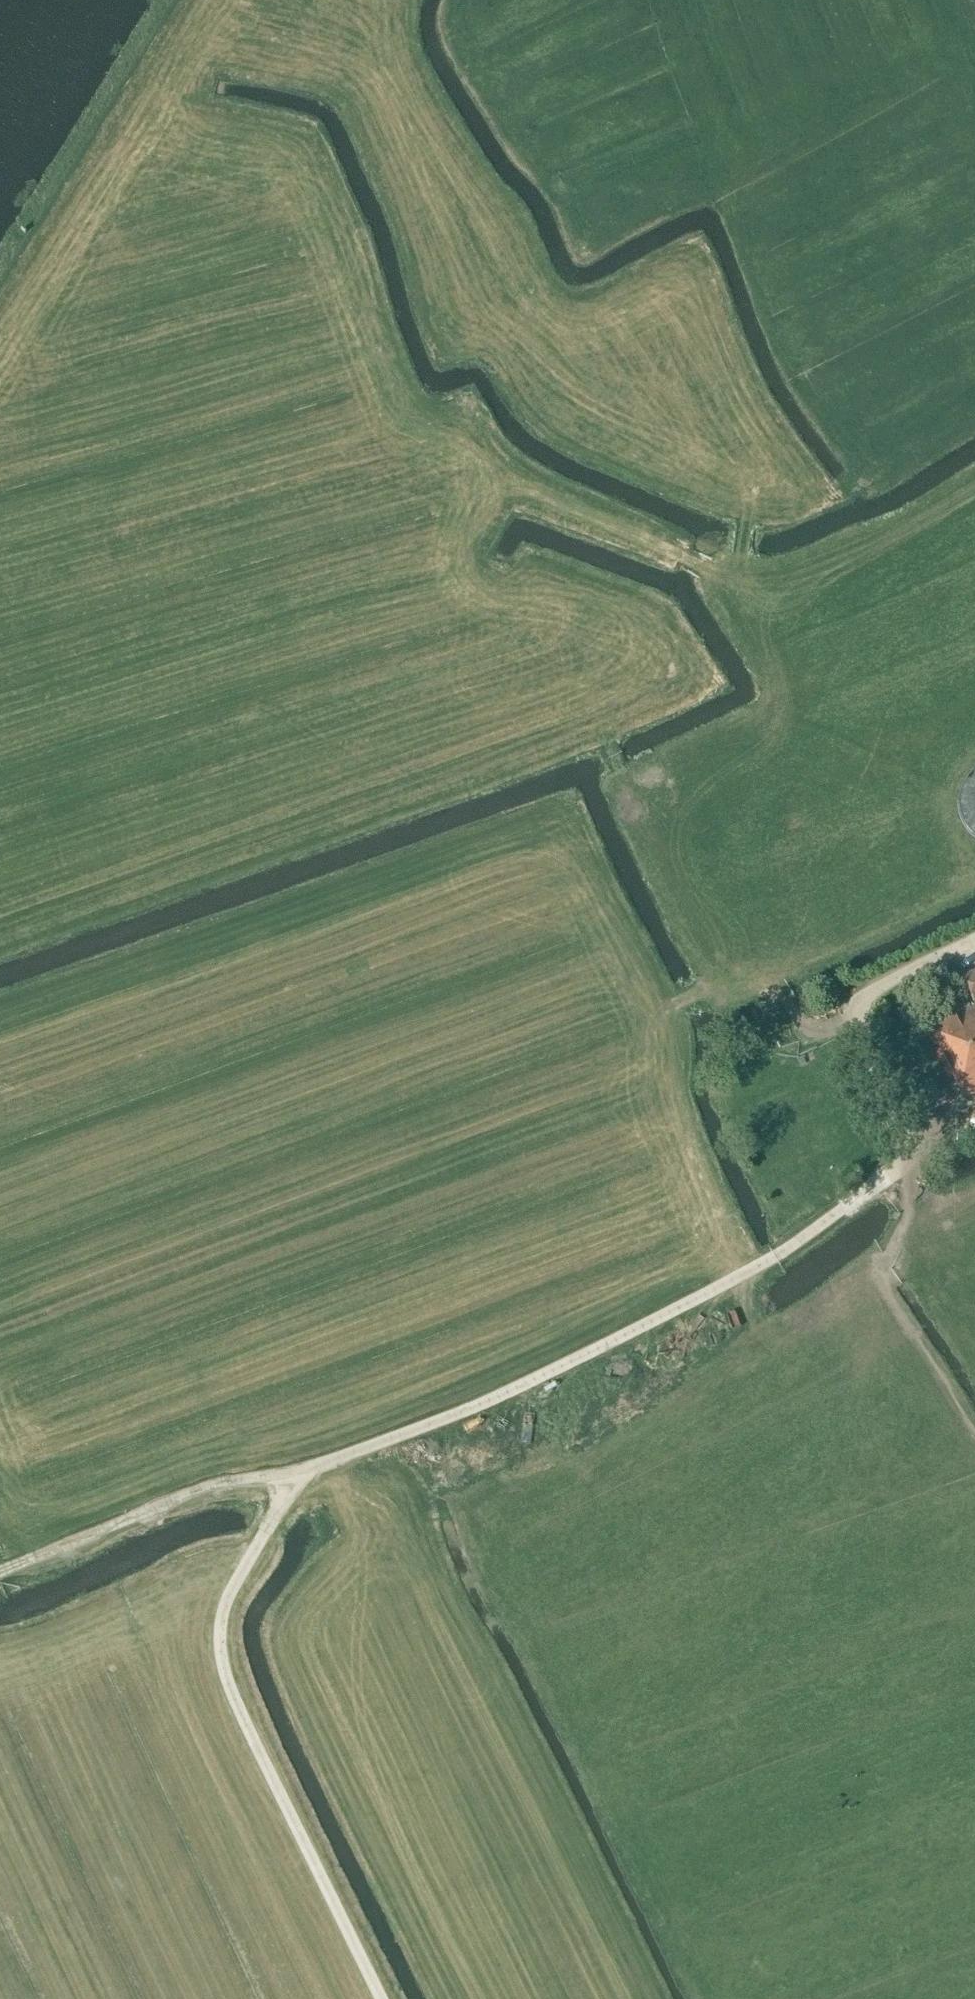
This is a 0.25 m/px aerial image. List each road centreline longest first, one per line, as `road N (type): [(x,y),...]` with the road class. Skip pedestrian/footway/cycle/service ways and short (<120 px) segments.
road 1 (track): [(909,1160),(757,1267),(501,1395),(294,1474),(208,1487),(0,1572)]
road 2 (track): [(294,1474),(230,1593),(222,1661),(381,1998)]

